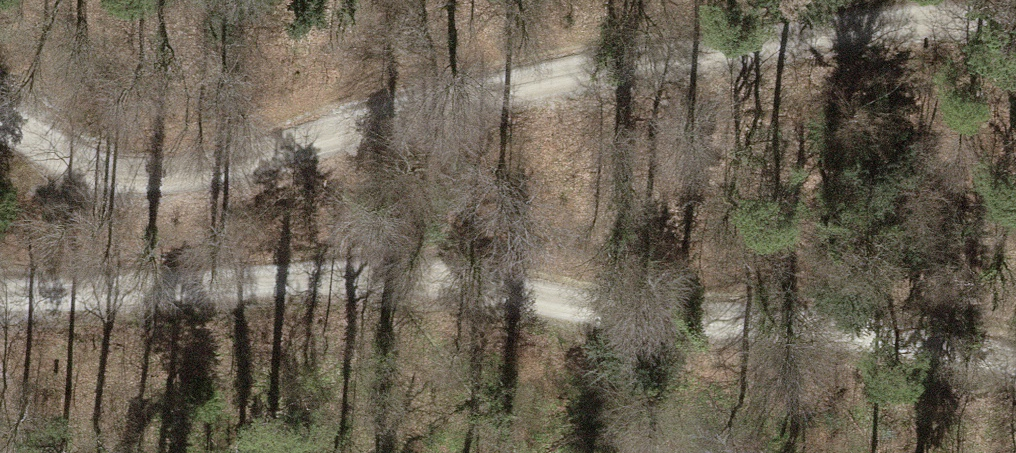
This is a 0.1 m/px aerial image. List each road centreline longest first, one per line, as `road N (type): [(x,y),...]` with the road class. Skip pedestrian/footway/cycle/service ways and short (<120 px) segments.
road 1 (track): [(0,121),(35,128),(115,174),(221,173),(587,74),(913,19),(984,14),(1015,23)]
road 2 (track): [(1015,363),(809,324),(624,316),(442,278),(0,292)]

